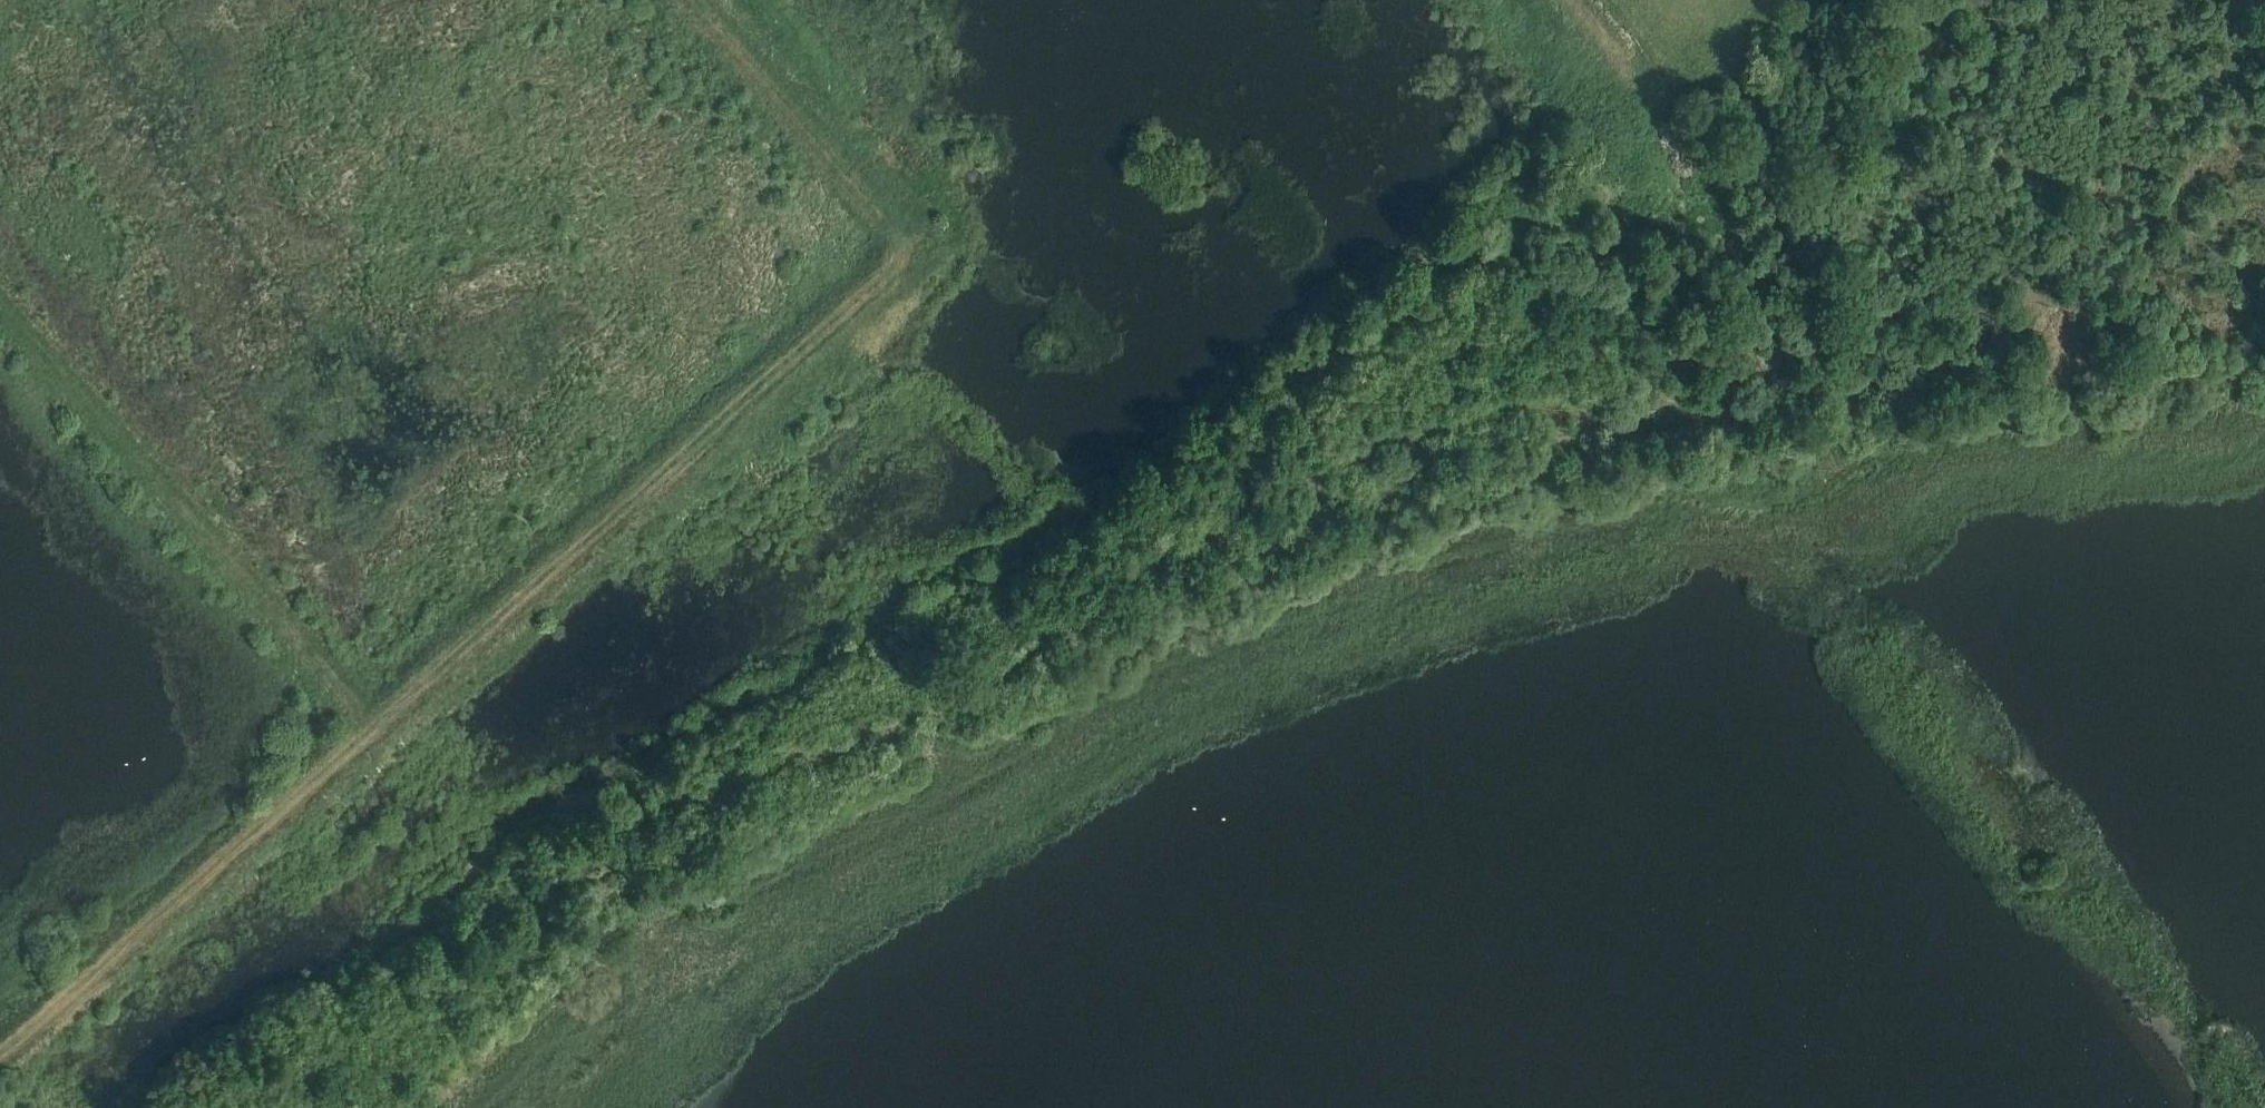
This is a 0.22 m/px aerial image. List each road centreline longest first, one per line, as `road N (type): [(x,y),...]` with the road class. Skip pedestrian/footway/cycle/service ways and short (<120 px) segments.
road 1 (track): [(0,310),(359,727),(740,406),(899,261),(835,159),(692,0)]
road 2 (track): [(359,727),(0,1059)]

